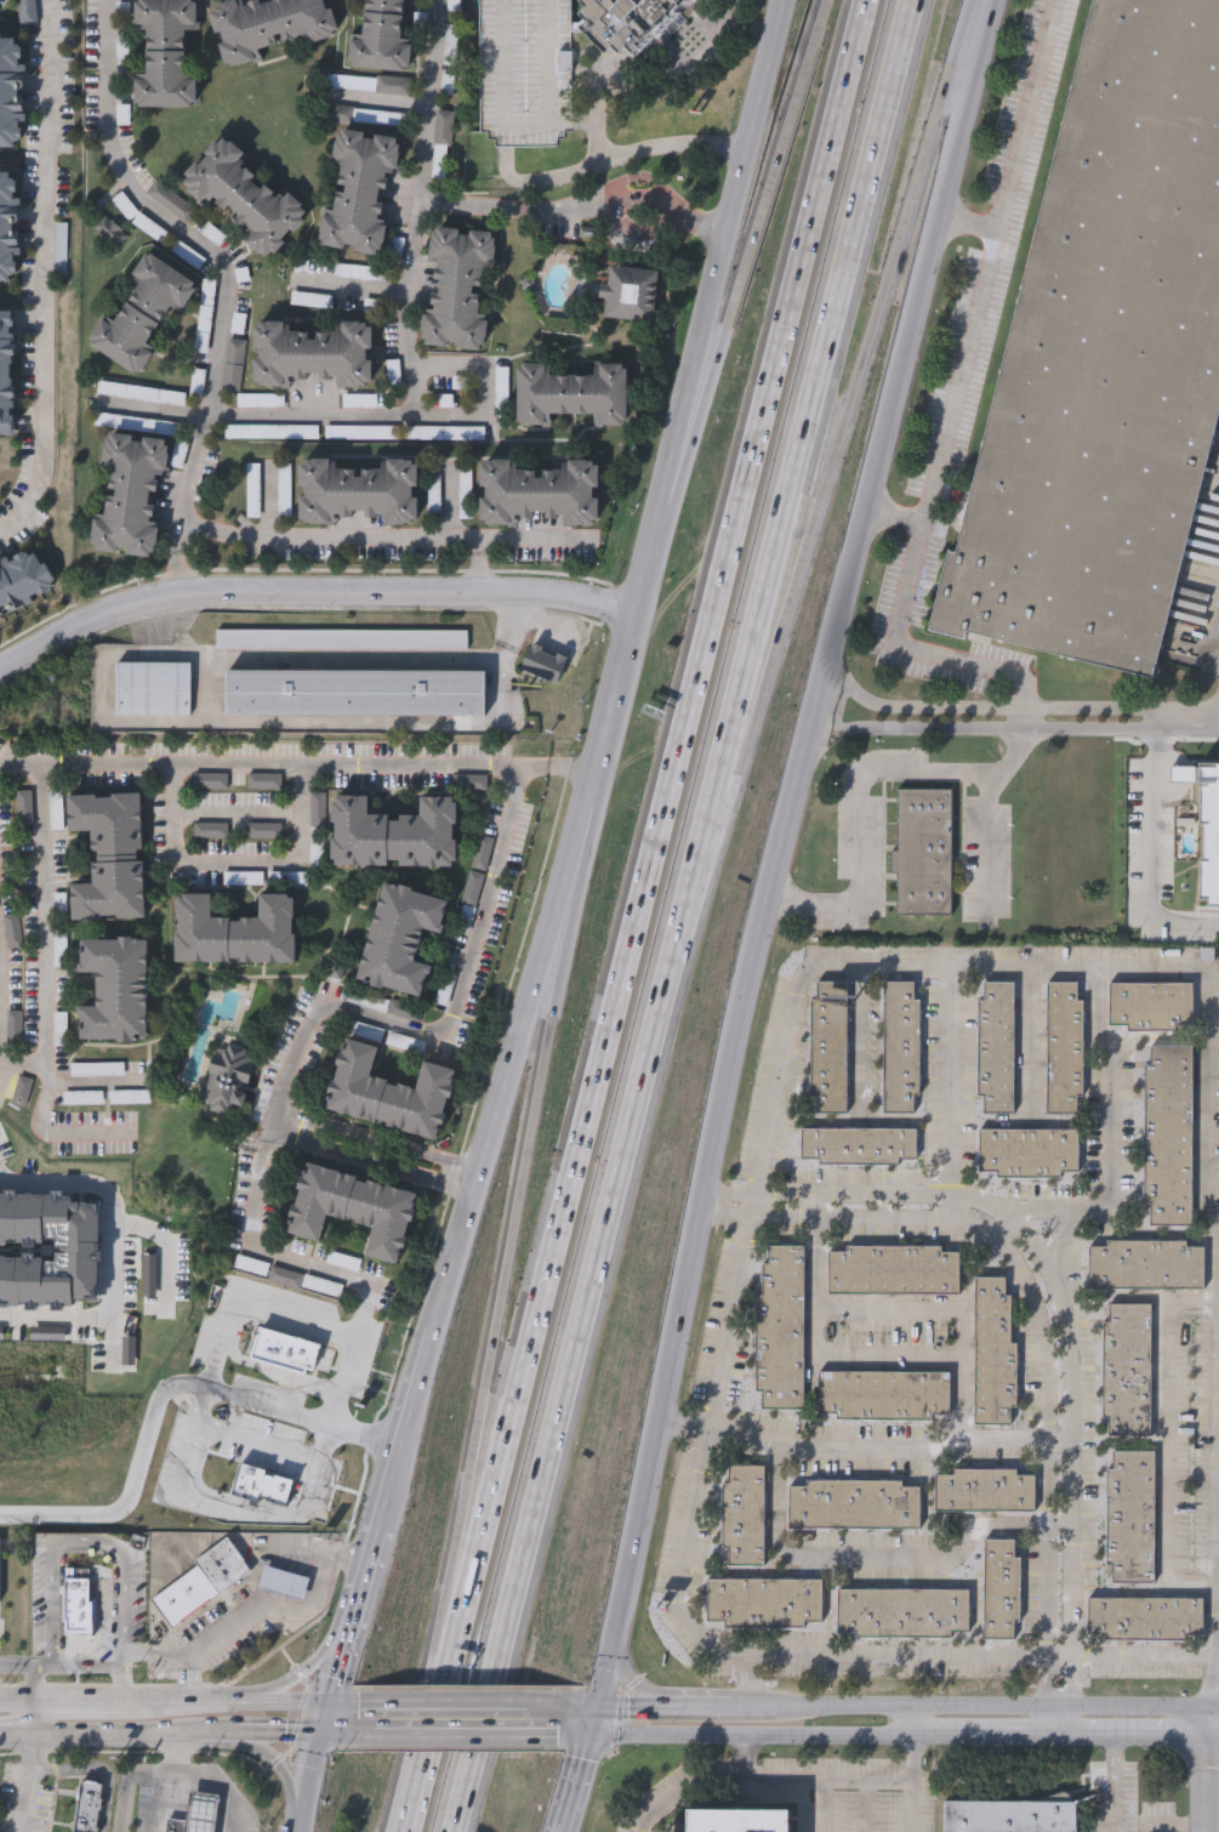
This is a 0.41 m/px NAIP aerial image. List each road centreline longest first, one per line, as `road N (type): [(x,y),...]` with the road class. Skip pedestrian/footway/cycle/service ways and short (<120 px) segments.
road 1 (motorway): [(866,0),(457,1637)]
road 2 (secondary): [(597,1709),(810,718),(877,454)]
road 3 (motorway): [(453,1831),(713,792)]
road 4 (motorway): [(713,792),(911,0)]
road 5 (motorway): [(763,690),(972,0)]
road 6 (residential): [(0,678),(124,613),(224,594),(532,591),(637,610)]
road 7 (motorway): [(573,916),(460,1525)]
road 8 (secondary): [(588,807),(431,1329)]
road 9 (secondary): [(785,0),(665,501)]
road 10 (secondary): [(877,454),(992,0)]
road 11 (secondary): [(1209,1711),(777,1708)]
road 12 (motorway): [(827,0),(704,403)]
road 13 (tertiary): [(1218,730),(810,718)]
road 14 (secondary): [(587,1736),(911,1737)]
road 15 (secondary): [(570,1708),(353,1706)]
road 16 (secondary): [(431,1329),(378,1527)]
road 17 (secondary): [(637,610),(588,807)]
road 18 (motorway): [(457,1637),(409,1831)]
road 19 (secondary): [(351,1734),(547,1735)]
road 20 (secondary): [(358,1604),(304,1674),(260,1695),(209,1702)]
road 21 (secondary): [(35,1736),(207,1733)]
road 22 (secondary): [(1053,1737),(1211,1737)]
road 23 (secondary): [(207,1733),(280,1766),(299,1831)]
road 24 (secondary): [(911,1737),(1053,1737)]
road 25 (residential): [(1209,1831),(1209,1711)]

